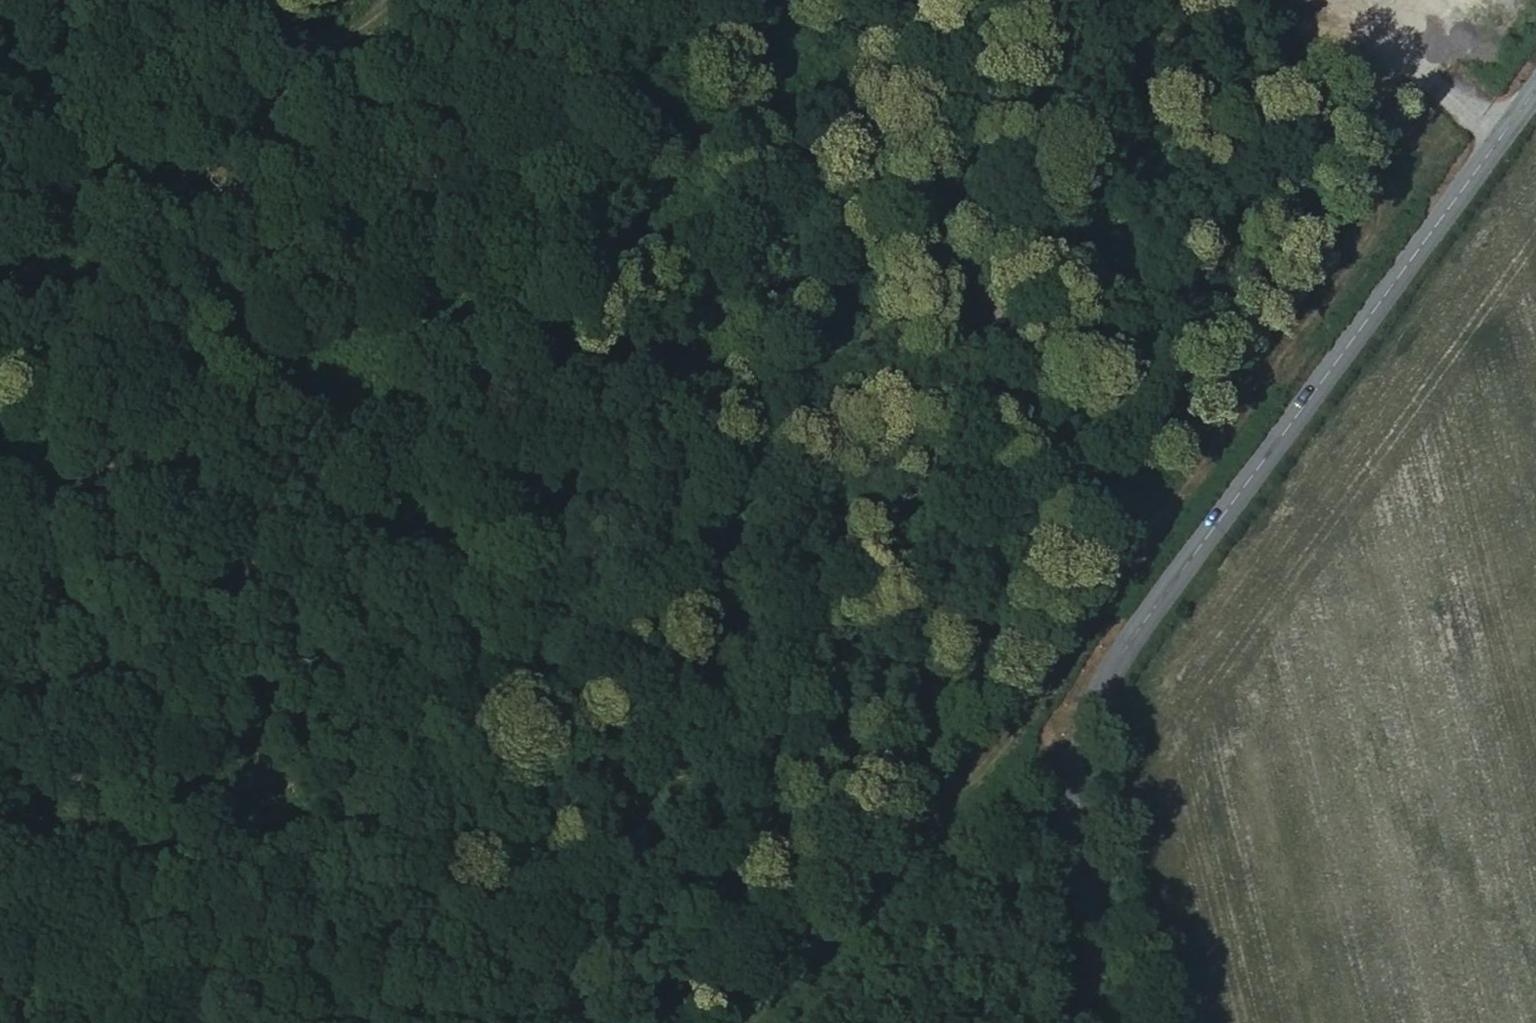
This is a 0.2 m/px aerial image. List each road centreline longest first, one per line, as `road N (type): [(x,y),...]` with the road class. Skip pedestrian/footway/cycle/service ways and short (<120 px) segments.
road 1 (tertiary): [(1535,90),(1056,743),(1126,1022)]

